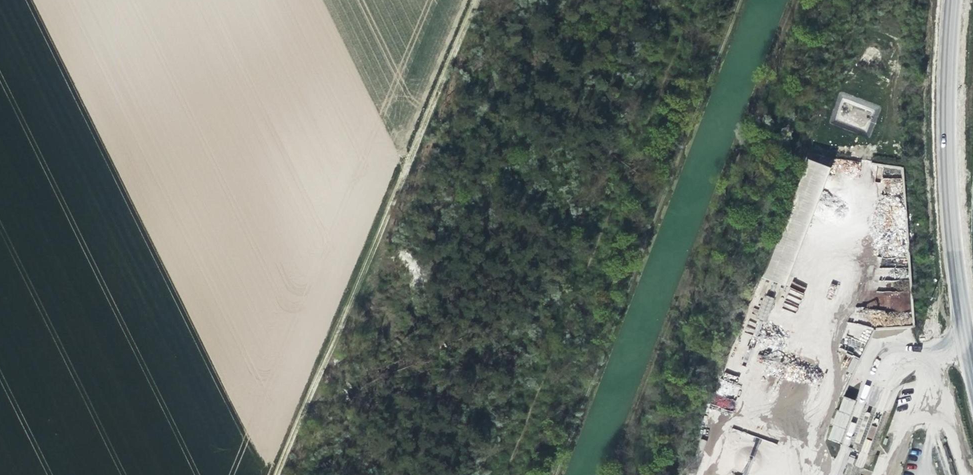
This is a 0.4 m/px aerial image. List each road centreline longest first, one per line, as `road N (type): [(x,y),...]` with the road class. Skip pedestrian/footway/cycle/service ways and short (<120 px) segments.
road 1 (track): [(271,474),(469,0)]
road 2 (track): [(734,0),(550,474)]
road 3 (primary): [(966,340),(947,162),(952,0)]
road 4 (unclassified): [(968,474),(934,372),(936,356),(966,340)]

